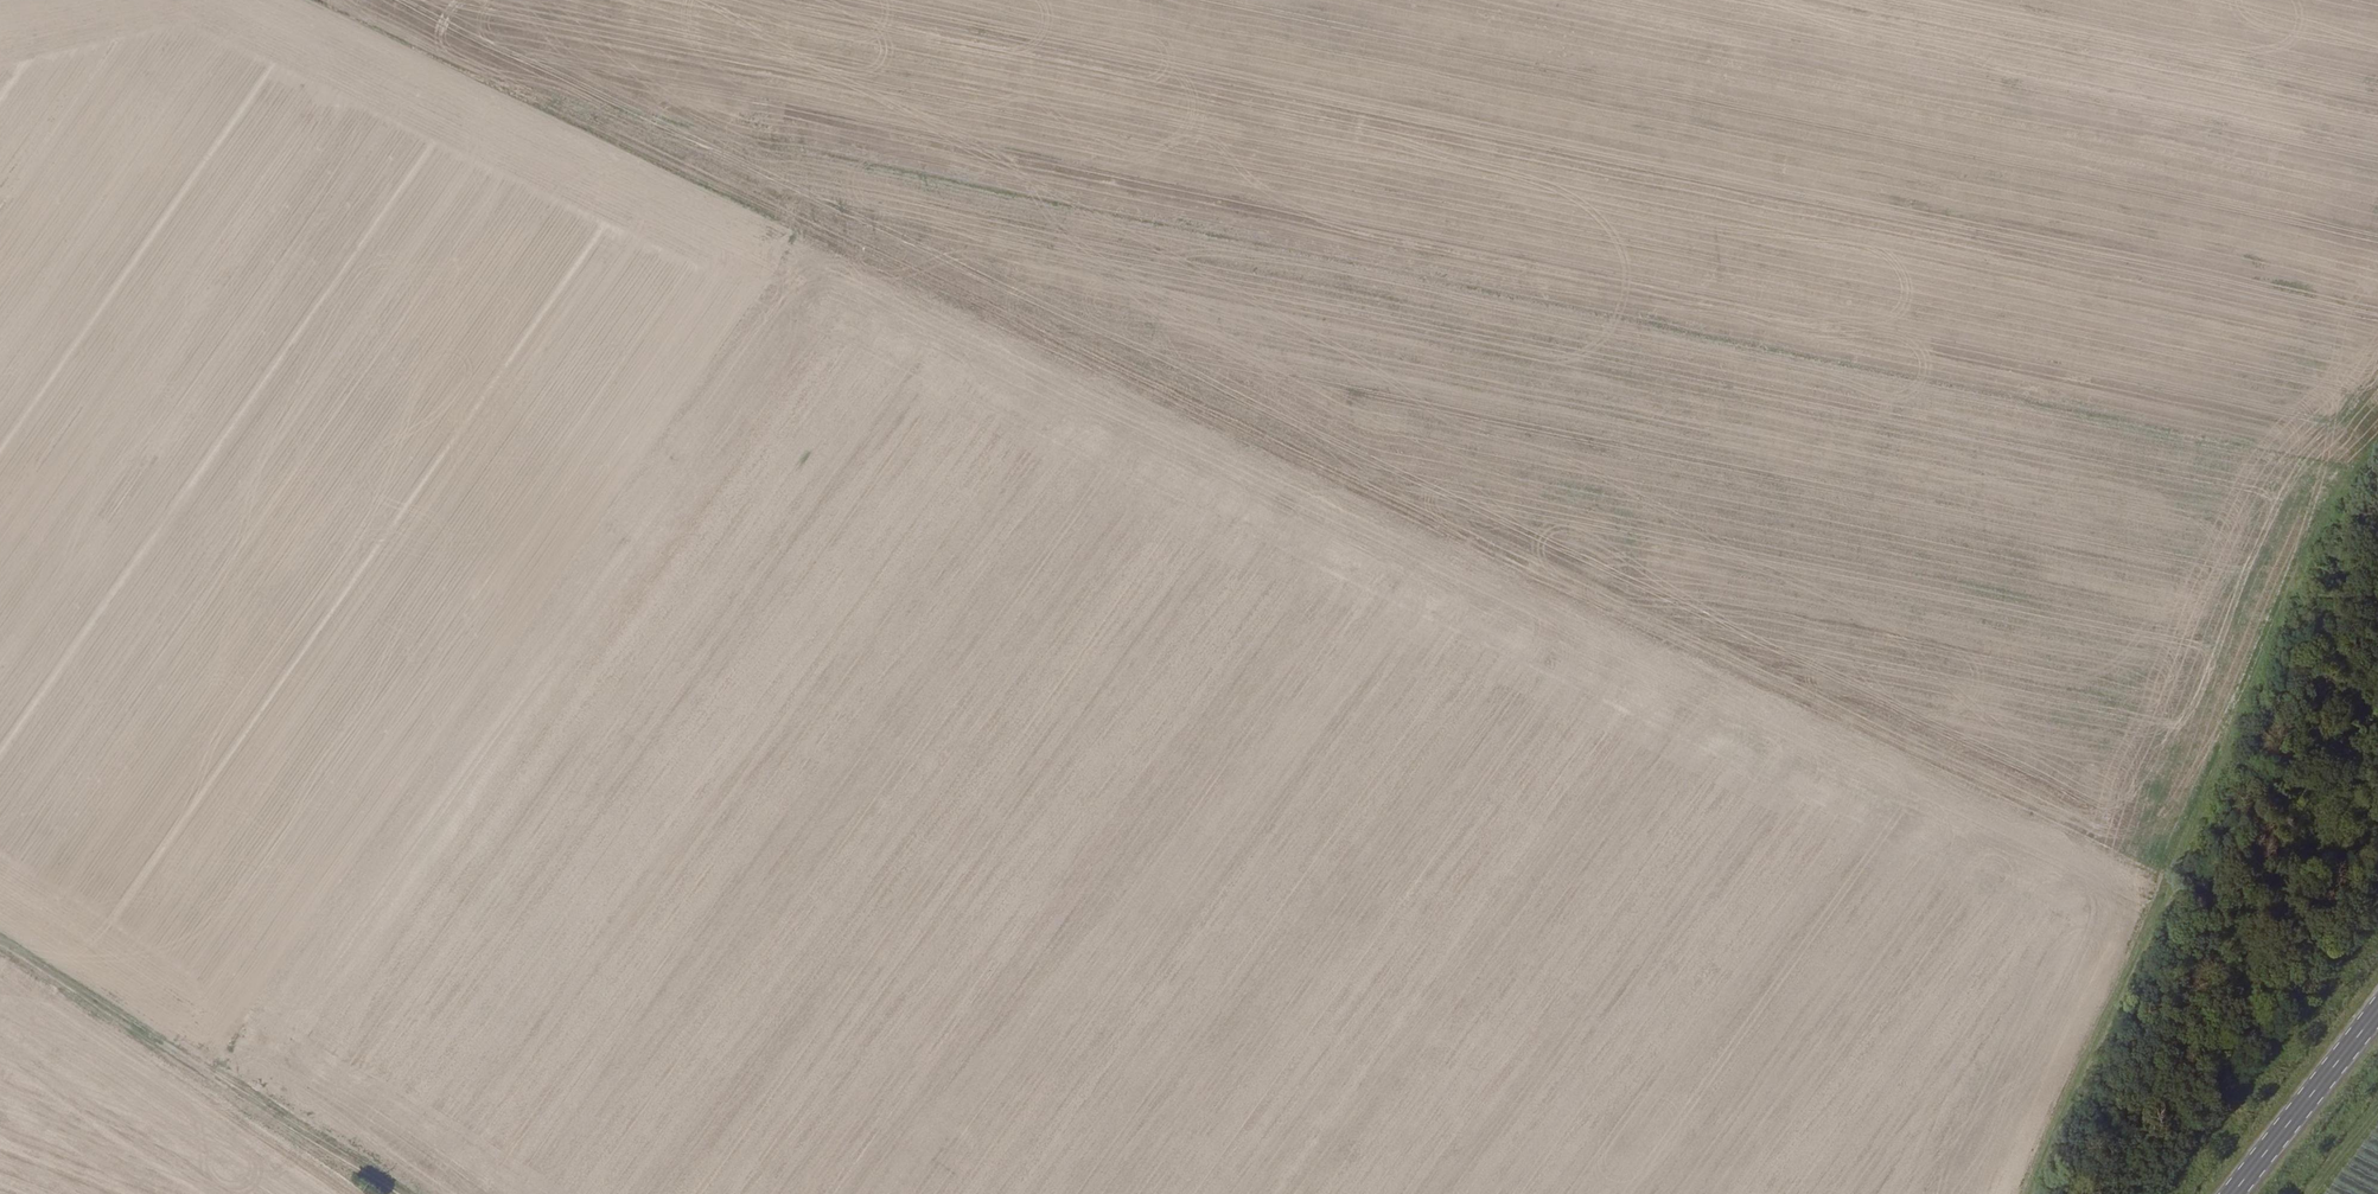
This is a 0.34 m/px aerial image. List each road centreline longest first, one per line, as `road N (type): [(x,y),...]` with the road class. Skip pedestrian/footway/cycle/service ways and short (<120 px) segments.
road 1 (track): [(0,947),(398,1193)]
road 2 (primary): [(2377,1011),(2233,1193)]

